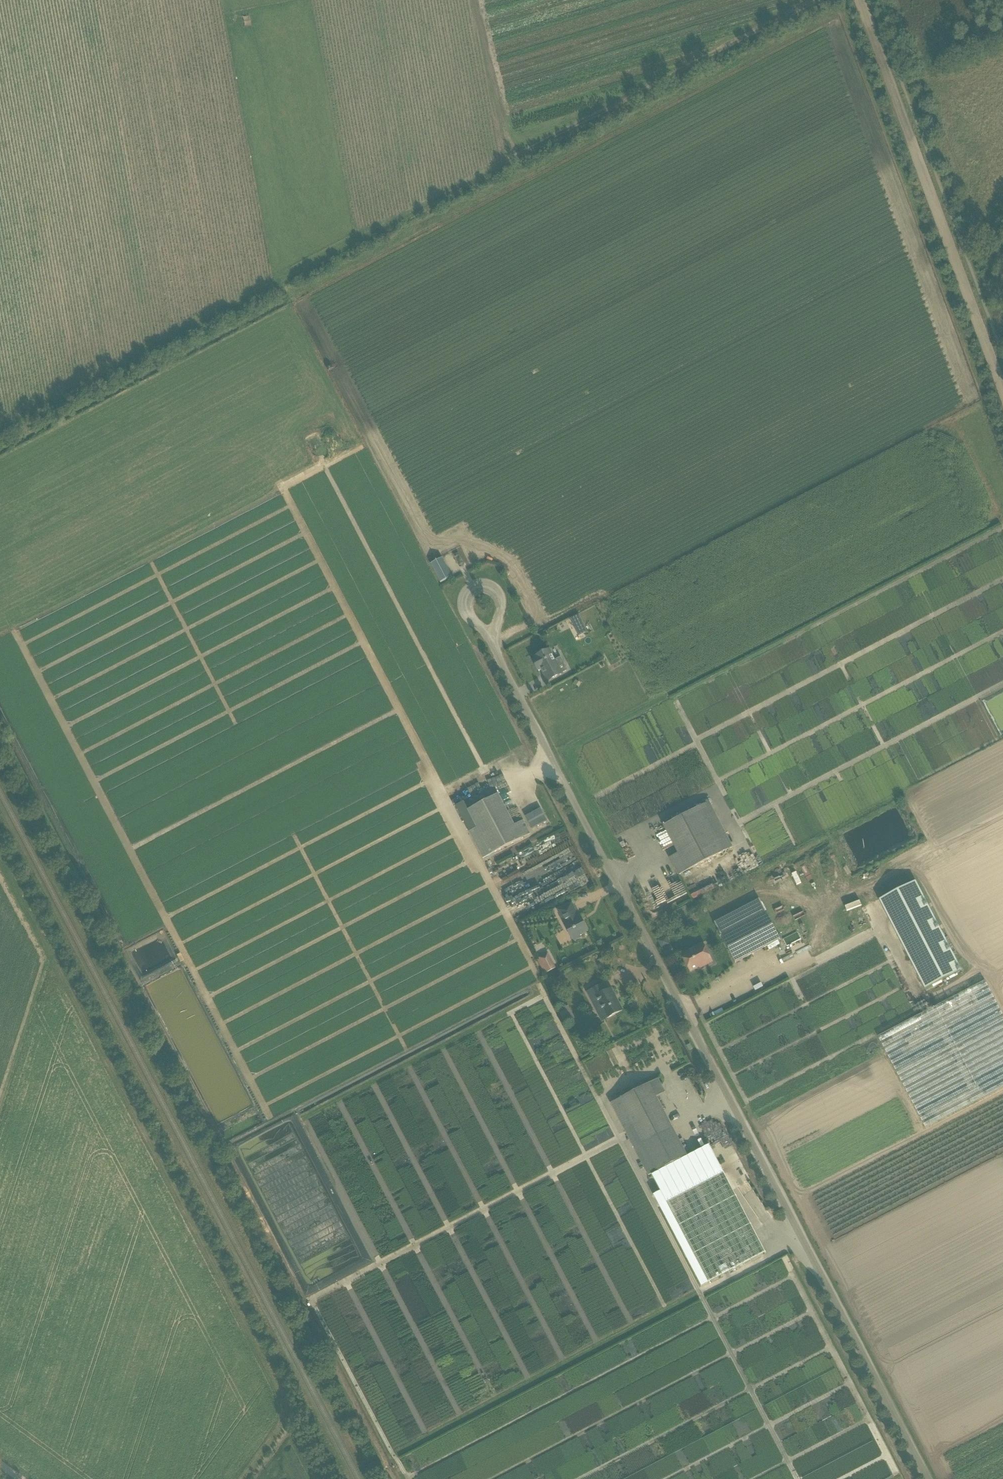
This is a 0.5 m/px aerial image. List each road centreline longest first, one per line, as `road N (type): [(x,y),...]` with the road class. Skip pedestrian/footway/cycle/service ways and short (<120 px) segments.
road 1 (unclassified): [(925,1478),(490,637)]
road 2 (track): [(1002,390),(861,0)]

